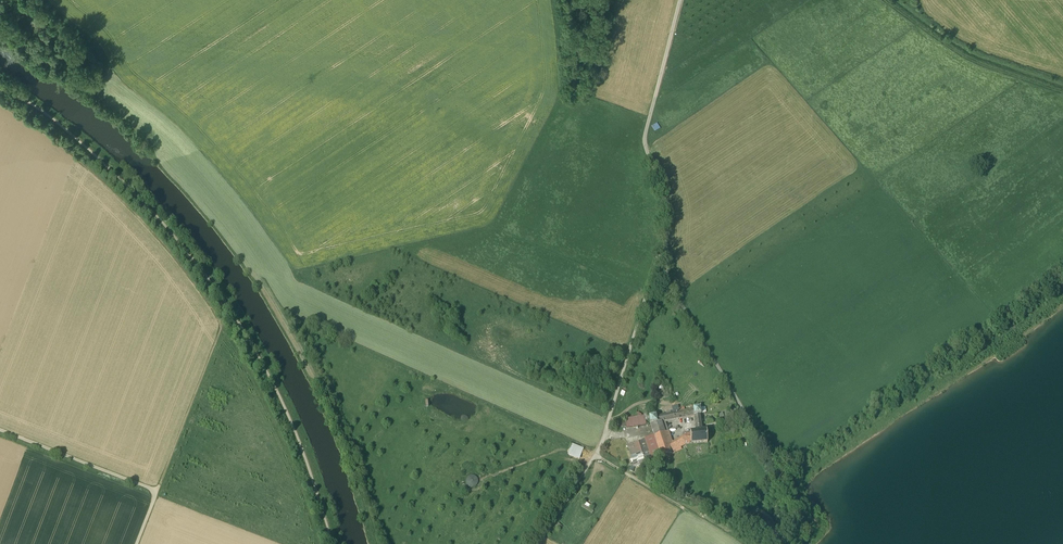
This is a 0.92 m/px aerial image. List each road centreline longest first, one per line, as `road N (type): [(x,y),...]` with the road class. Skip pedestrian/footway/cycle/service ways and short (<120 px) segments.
road 1 (track): [(336,543),(294,418),(213,281),(84,144),(0,87)]
road 2 (track): [(0,109),(60,147),(111,193),(226,328),(289,447),(321,543)]
road 3 (track): [(665,243),(672,289),(781,474)]
road 4 (track): [(886,0),(971,66),(1062,100)]
road 5 (track): [(156,491),(226,328)]
road 6 (track): [(0,430),(156,491)]

